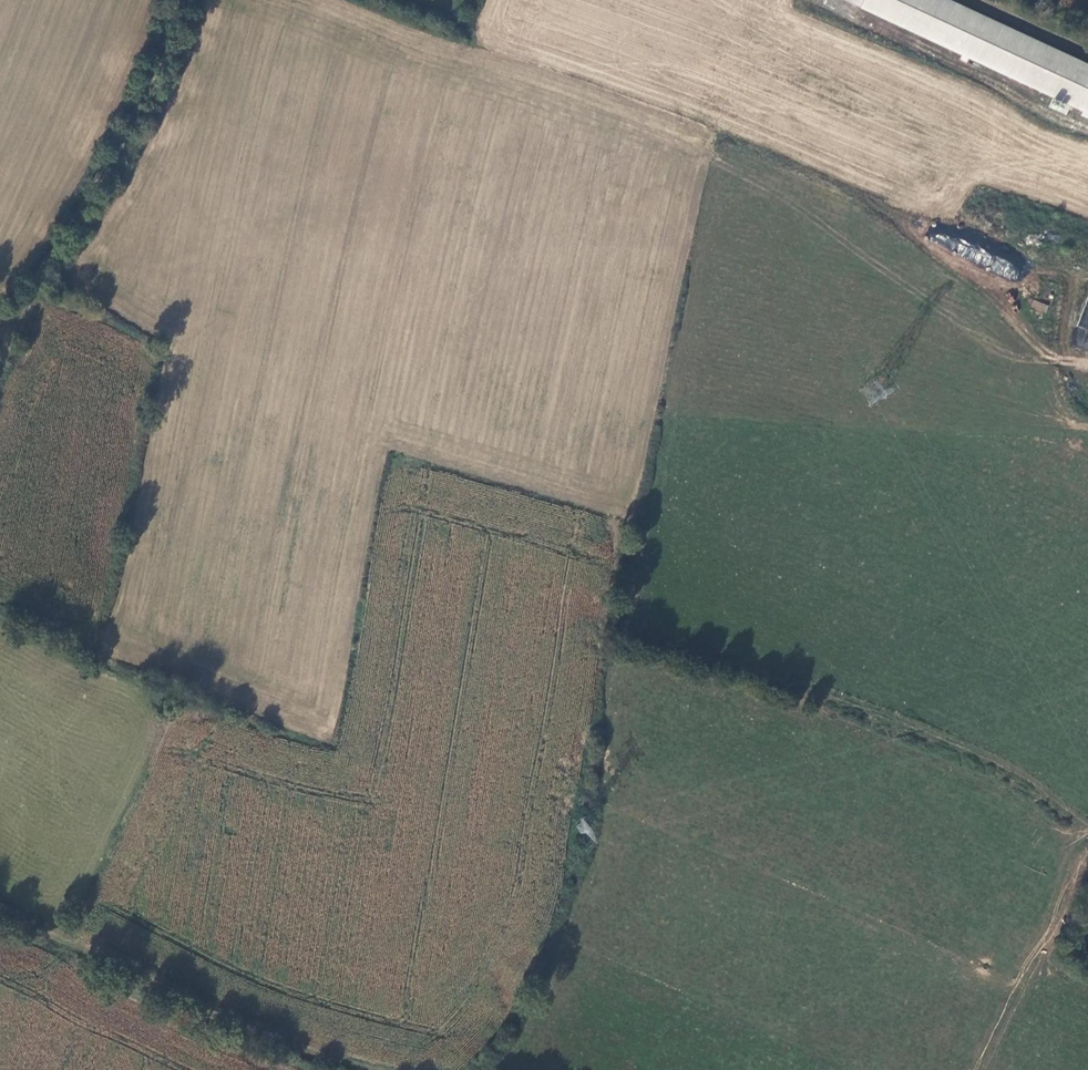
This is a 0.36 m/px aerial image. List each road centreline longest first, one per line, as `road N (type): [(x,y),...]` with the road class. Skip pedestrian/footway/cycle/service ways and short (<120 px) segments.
road 1 (track): [(0,904),(183,1001),(380,1069)]
road 2 (track): [(161,0),(118,128),(38,258),(0,338)]

